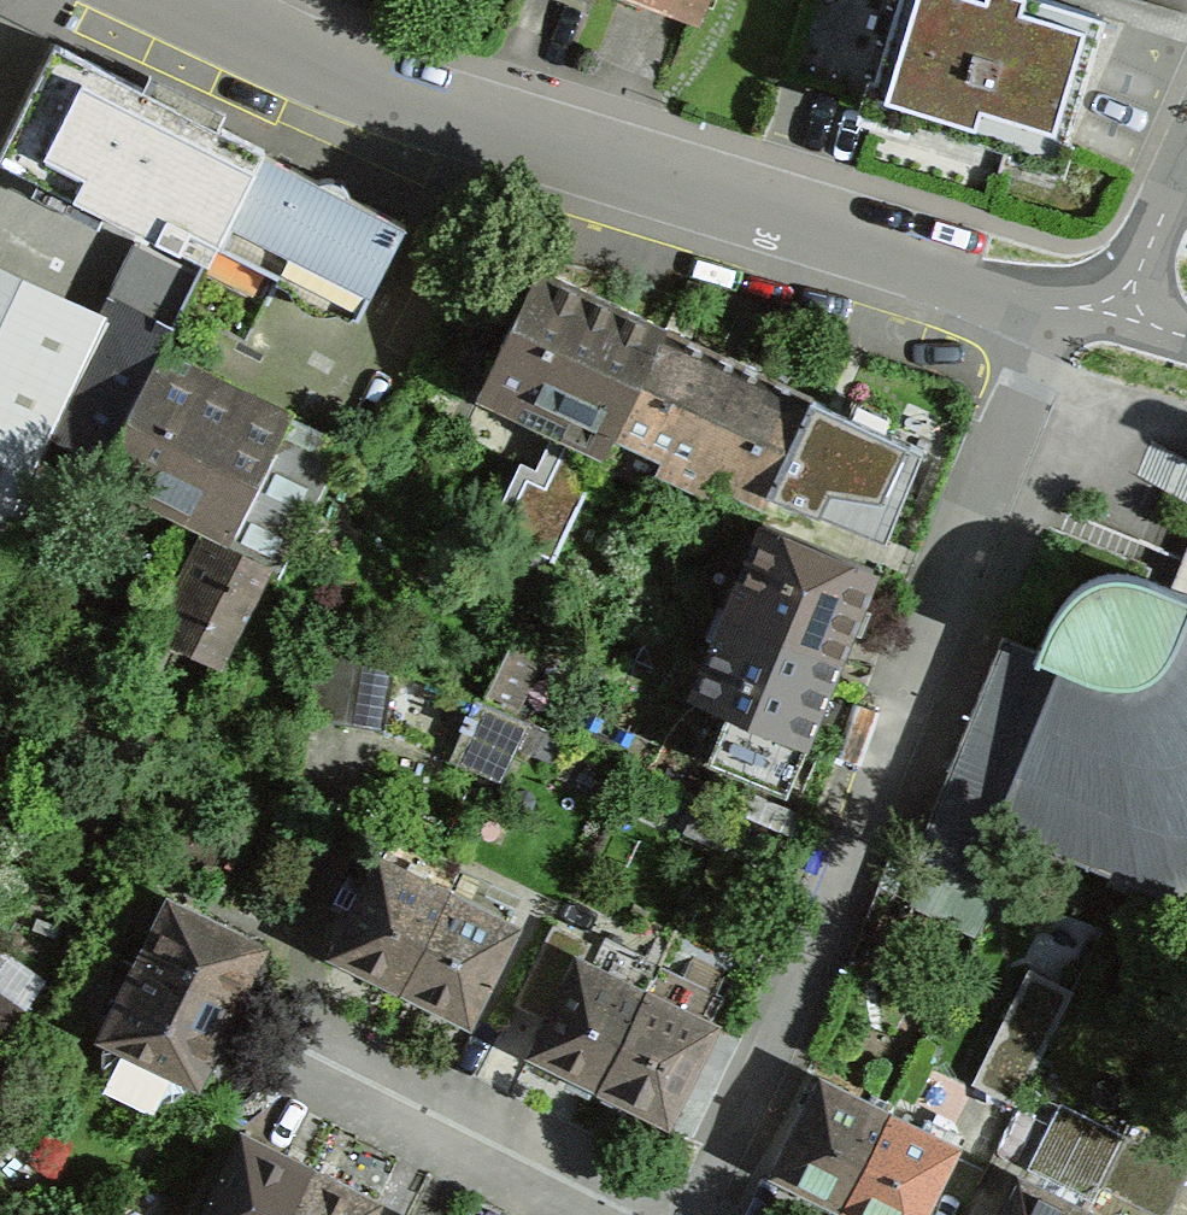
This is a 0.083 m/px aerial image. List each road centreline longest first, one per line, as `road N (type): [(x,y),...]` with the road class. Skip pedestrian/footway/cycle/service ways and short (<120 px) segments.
road 1 (residential): [(698,1214),(1034,371),(1107,312)]
road 2 (tertiary): [(196,0),(399,95),(1107,312)]
road 3 (residential): [(644,1214),(293,1039)]
road 4 (residential): [(1107,312),(1186,143)]

